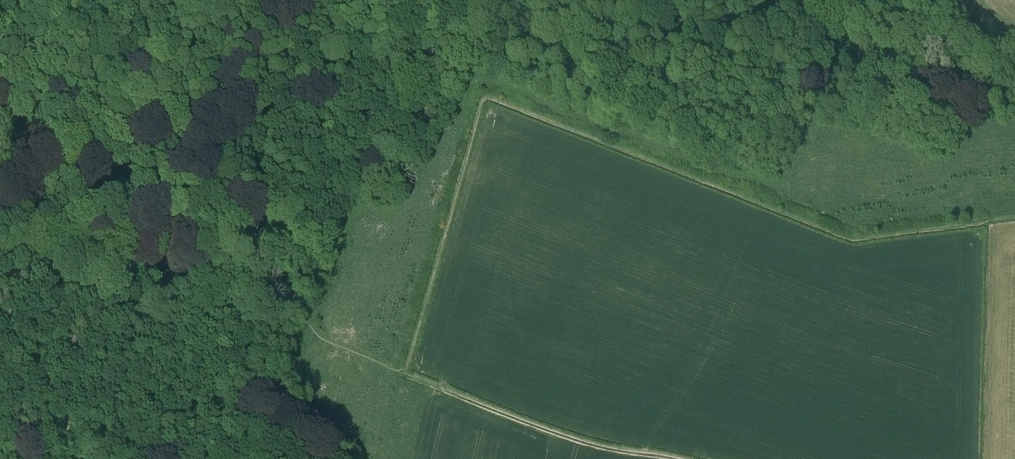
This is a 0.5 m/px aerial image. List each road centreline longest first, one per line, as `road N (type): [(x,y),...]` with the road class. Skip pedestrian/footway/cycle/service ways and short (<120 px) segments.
road 1 (track): [(0,73),(273,275),(288,297),(286,312)]
road 2 (track): [(463,0),(401,123),(327,203),(277,241),(267,270)]
road 3 (track): [(407,375),(574,439),(677,458)]
road 4 (track): [(725,0),(723,19),(707,28),(620,0)]

